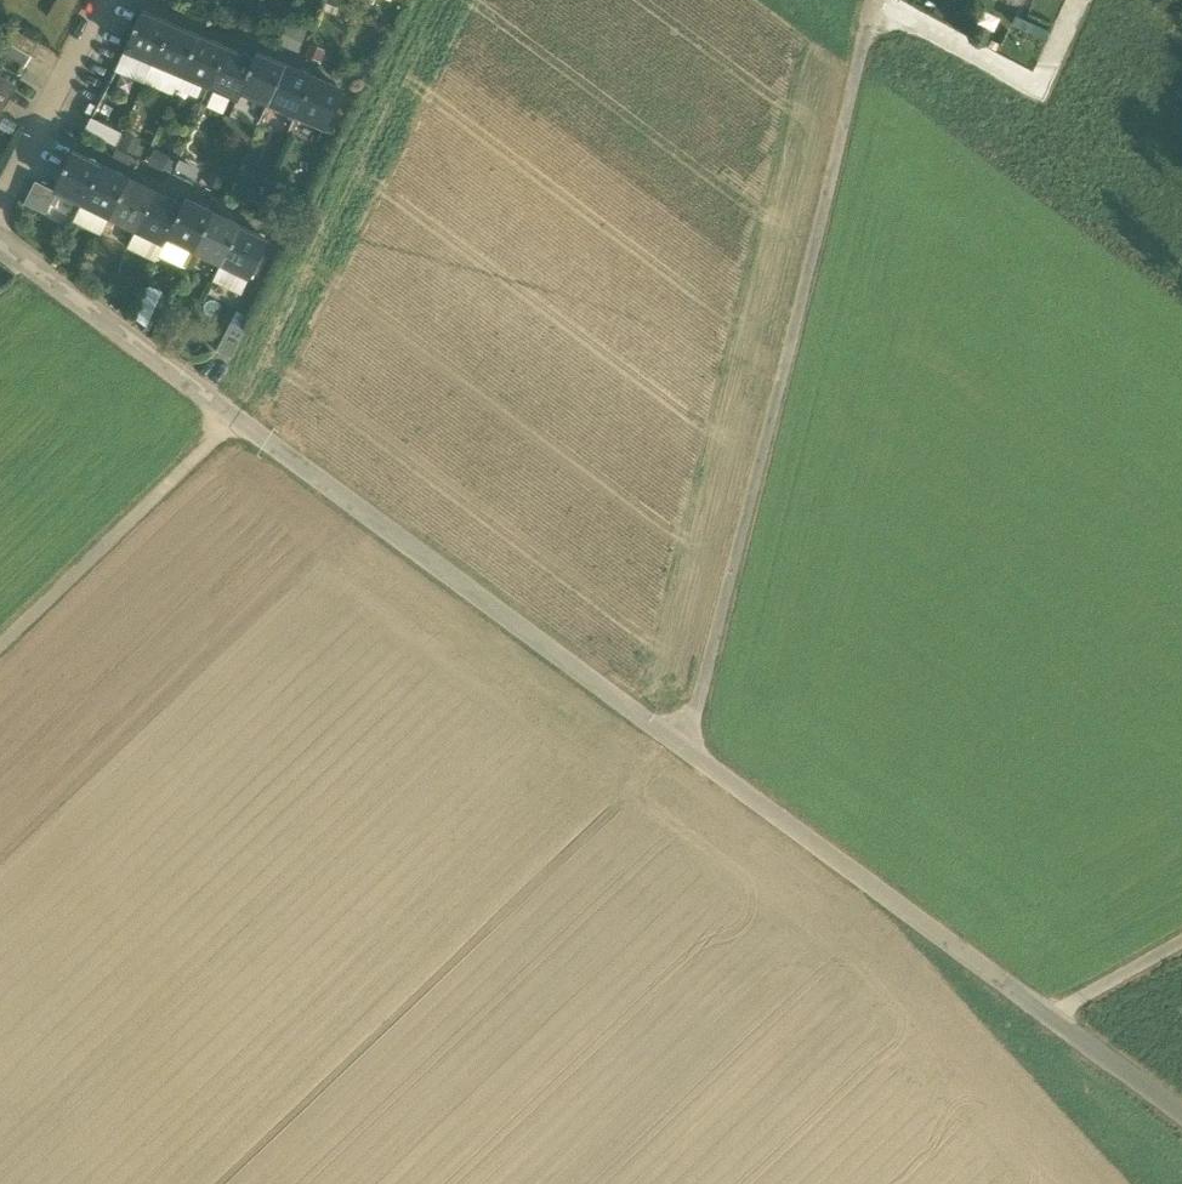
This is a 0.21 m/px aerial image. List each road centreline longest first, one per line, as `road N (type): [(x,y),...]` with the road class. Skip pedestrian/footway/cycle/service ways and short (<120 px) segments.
road 1 (residential): [(699,756),(0,245)]
road 2 (residential): [(699,756),(792,318),(874,0)]
road 3 (residential): [(1181,1109),(699,756)]
road 4 (track): [(245,427),(0,664)]
road 5 (residential): [(0,209),(108,0)]

